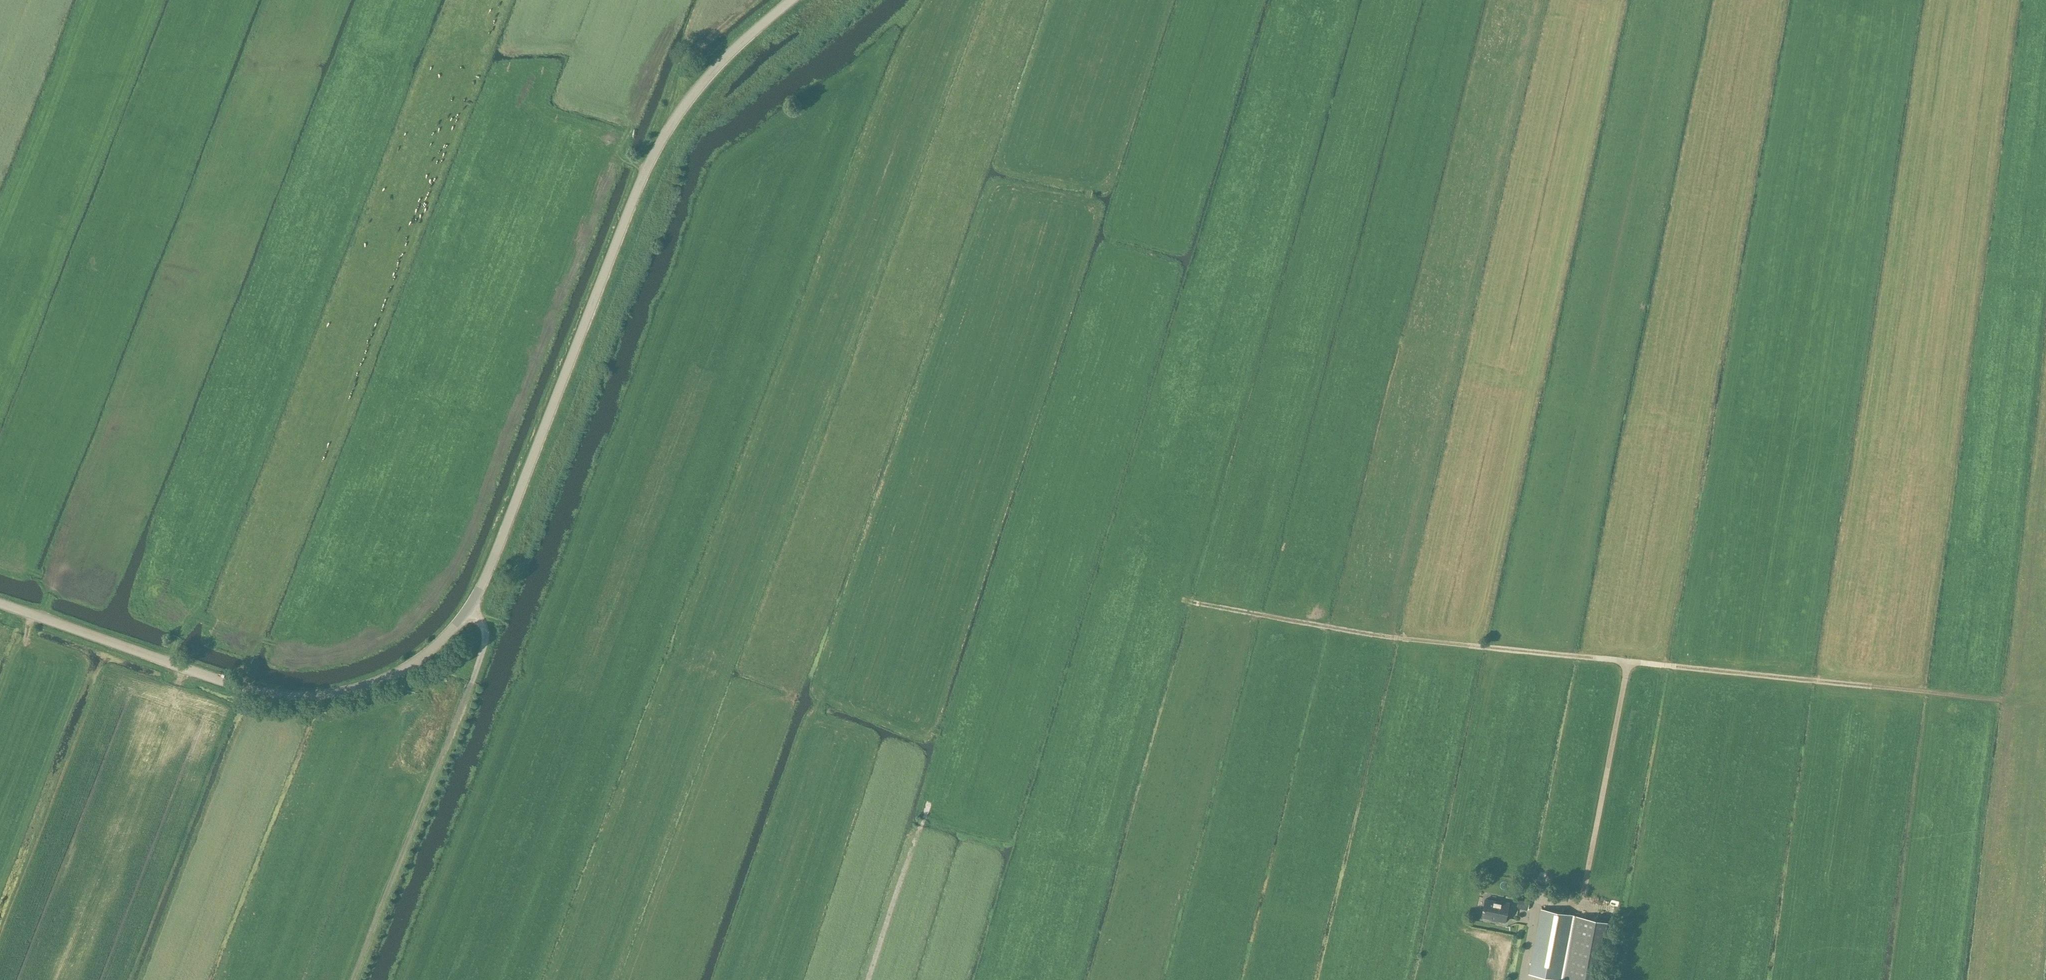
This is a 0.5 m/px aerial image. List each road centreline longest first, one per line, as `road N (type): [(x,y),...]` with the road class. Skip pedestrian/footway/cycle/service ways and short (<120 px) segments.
road 1 (unclassified): [(0,605),(255,693),(344,694),(421,659),(474,606),(664,138),(692,96),(794,0)]
road 2 (track): [(1184,600),(1400,638),(2007,701)]
road 3 (track): [(354,979),(483,658),(487,633),(474,606)]
road 4 (track): [(146,979),(255,693)]
road 5 (track): [(1629,662),(1580,907),(1538,900)]
road 6 (track): [(929,804),(869,979)]

